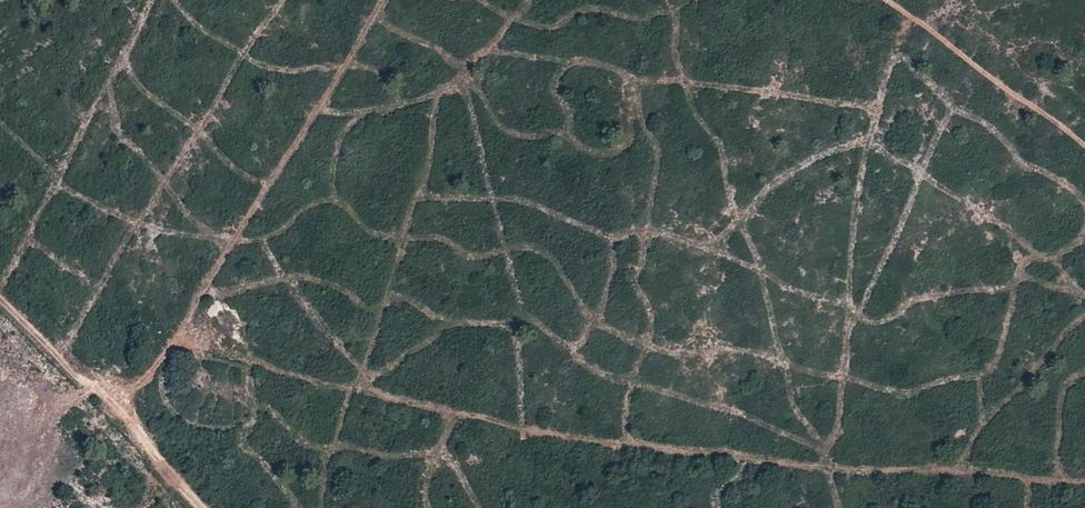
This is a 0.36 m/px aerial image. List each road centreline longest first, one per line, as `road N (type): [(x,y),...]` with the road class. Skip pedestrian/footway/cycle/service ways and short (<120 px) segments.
road 1 (track): [(887,0),(1084,145)]

